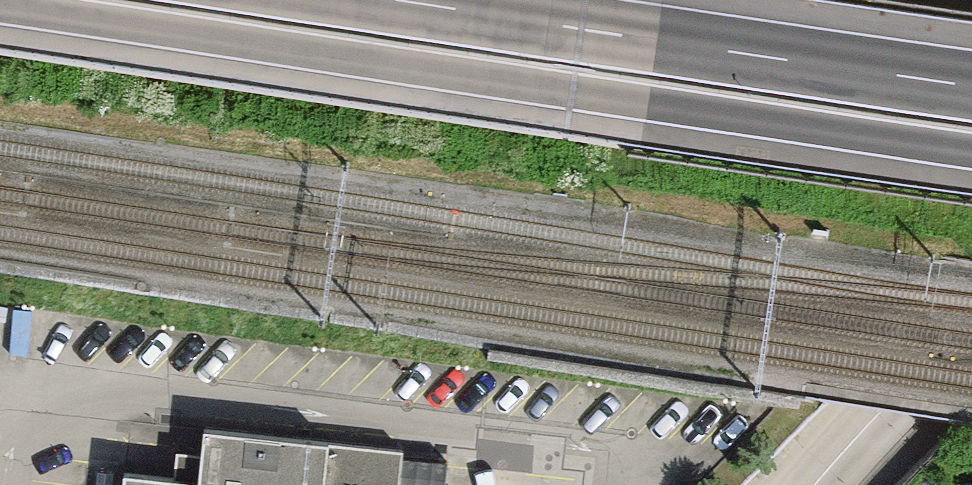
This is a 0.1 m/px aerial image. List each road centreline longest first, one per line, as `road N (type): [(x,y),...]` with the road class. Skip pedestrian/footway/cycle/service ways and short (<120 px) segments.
road 1 (motorway): [(0,9),(971,150)]
road 2 (motorway): [(971,85),(380,0)]
road 3 (secondary): [(817,484),(971,325)]

